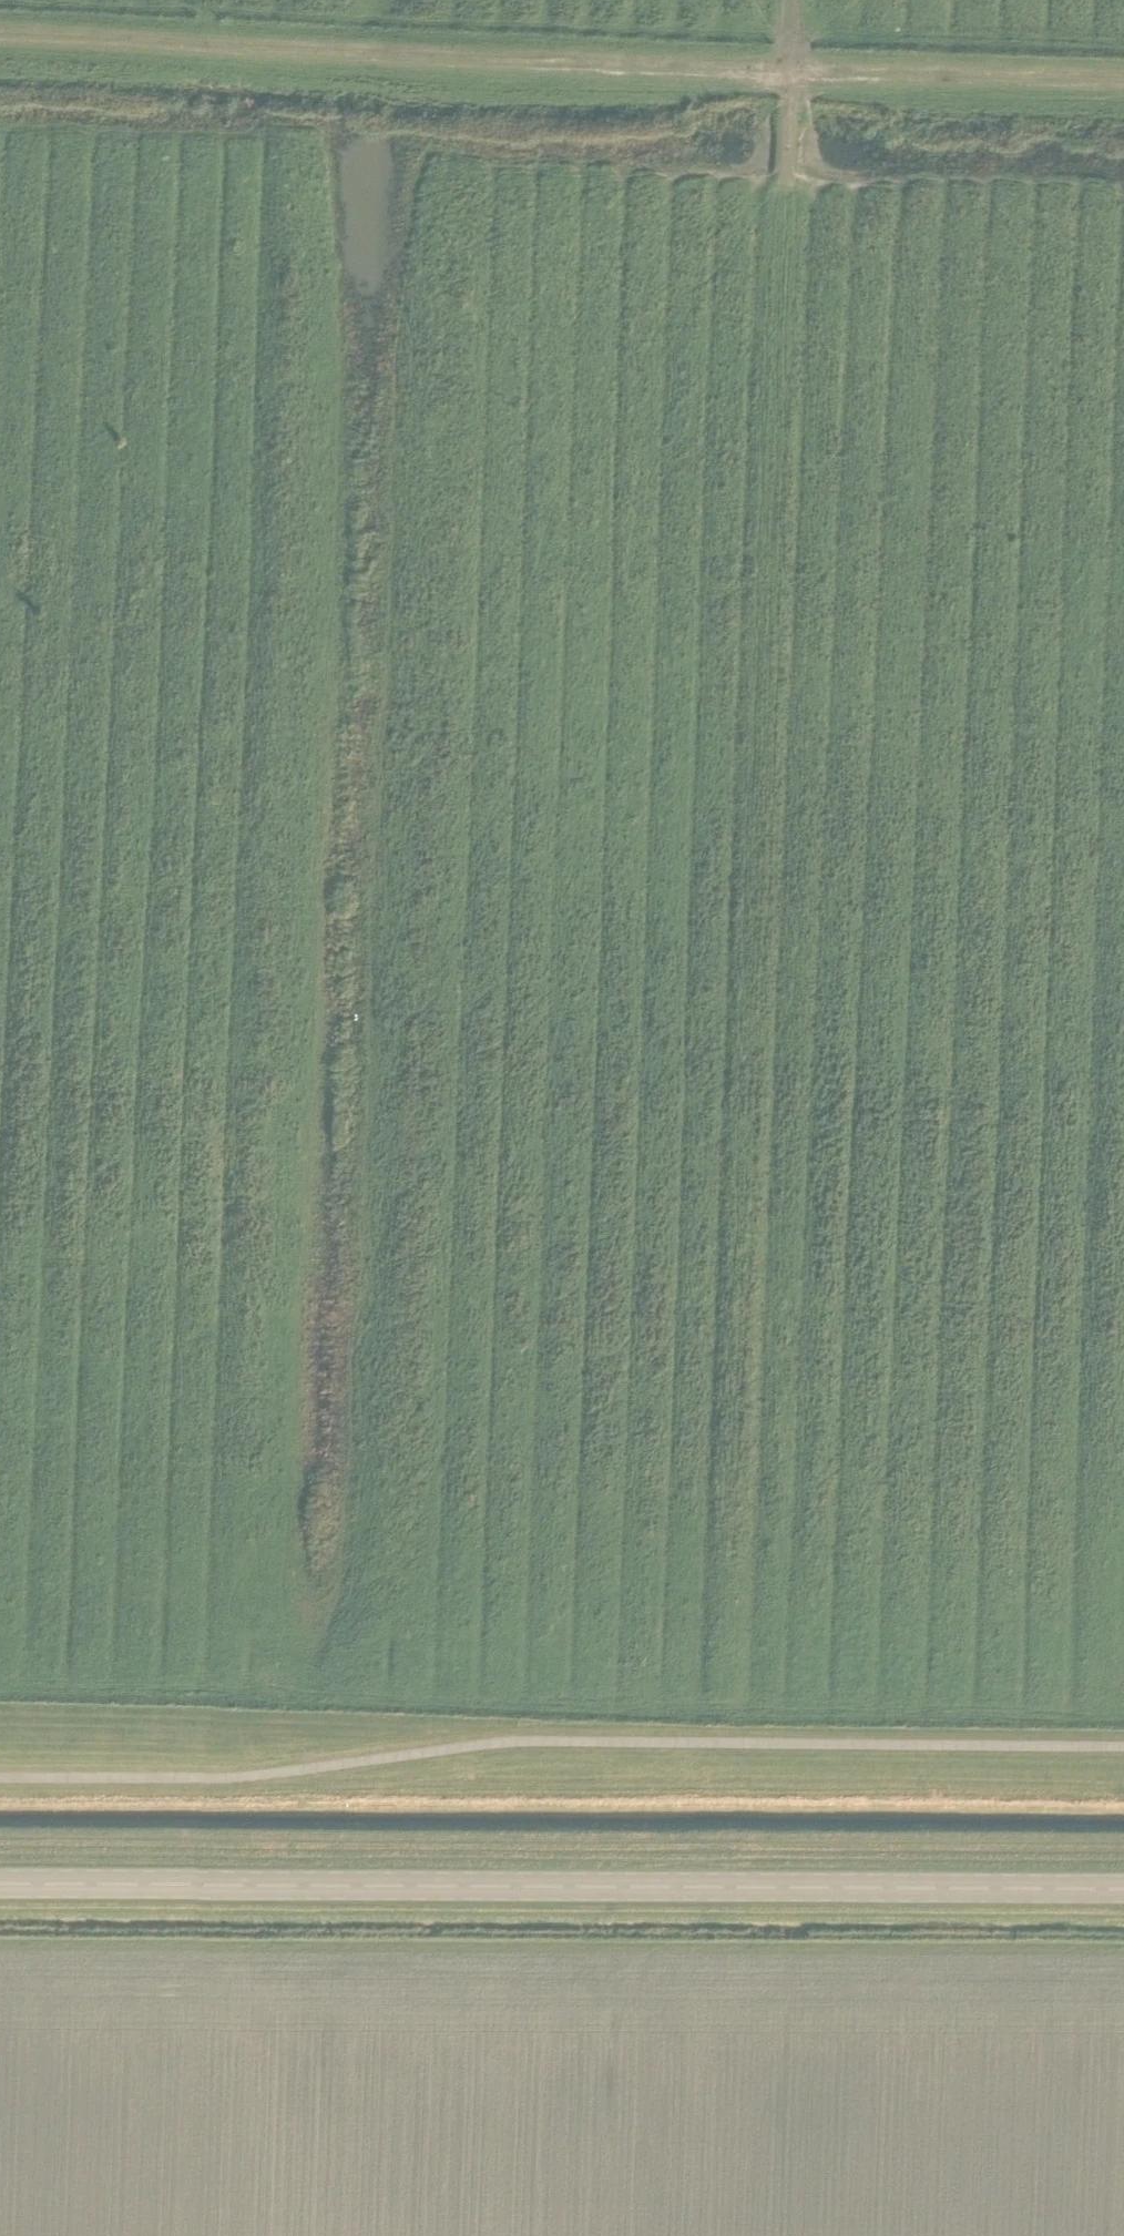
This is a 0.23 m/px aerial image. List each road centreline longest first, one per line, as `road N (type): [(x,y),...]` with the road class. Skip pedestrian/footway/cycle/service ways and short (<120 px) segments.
road 1 (secondary): [(0,1882),(1123,1886)]

